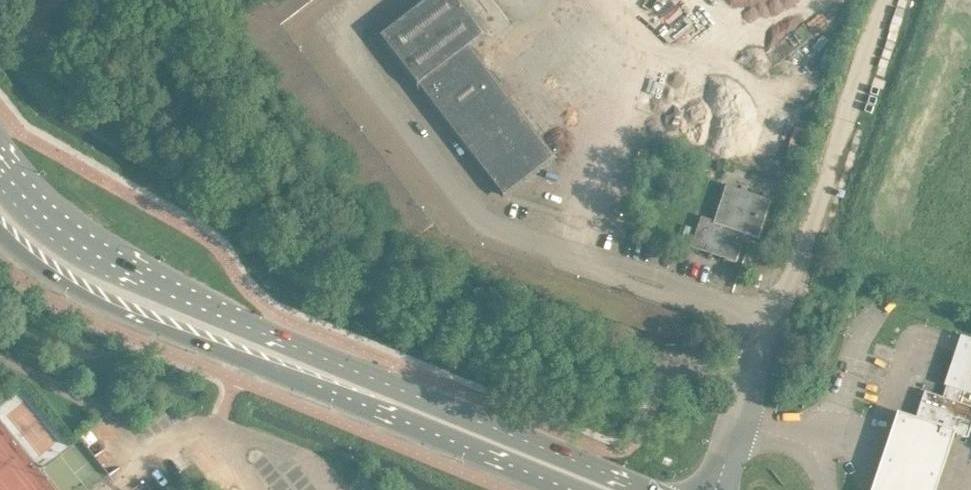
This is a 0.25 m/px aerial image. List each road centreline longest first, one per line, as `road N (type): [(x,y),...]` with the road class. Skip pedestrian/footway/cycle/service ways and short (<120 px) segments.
road 1 (secondary): [(644,489),(79,249),(0,161)]
road 2 (secondary): [(0,230),(72,286),(559,489)]
road 3 (unclassified): [(721,489),(762,373)]

